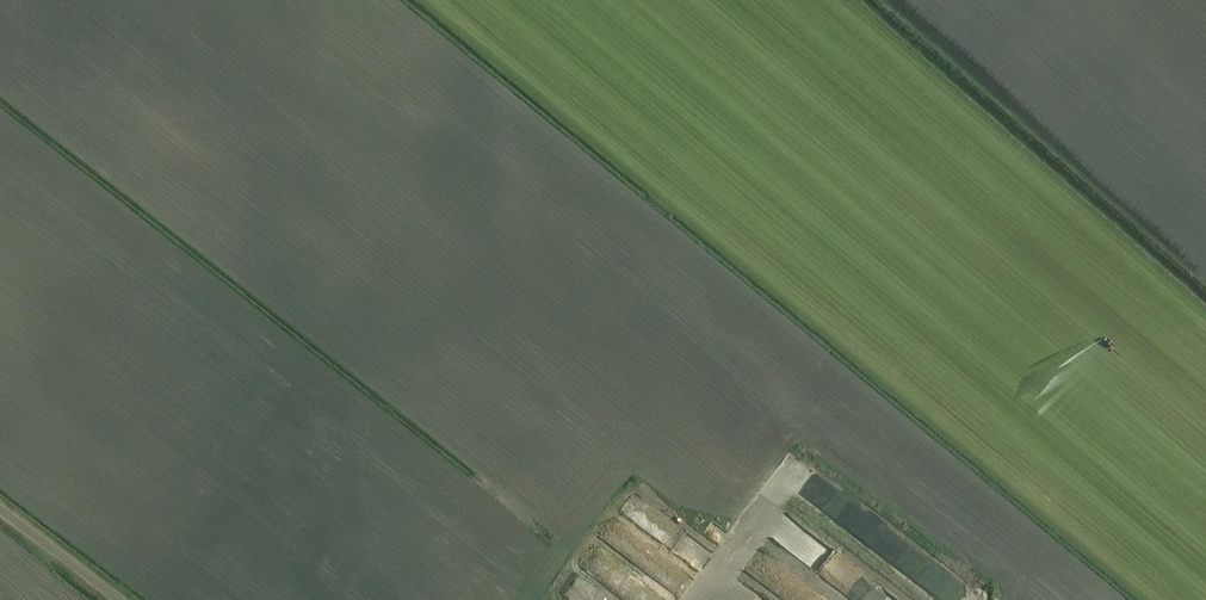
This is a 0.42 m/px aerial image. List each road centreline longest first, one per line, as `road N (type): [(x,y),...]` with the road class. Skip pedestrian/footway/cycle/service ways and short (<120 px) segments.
road 1 (unclassified): [(121,599),(0,508)]

